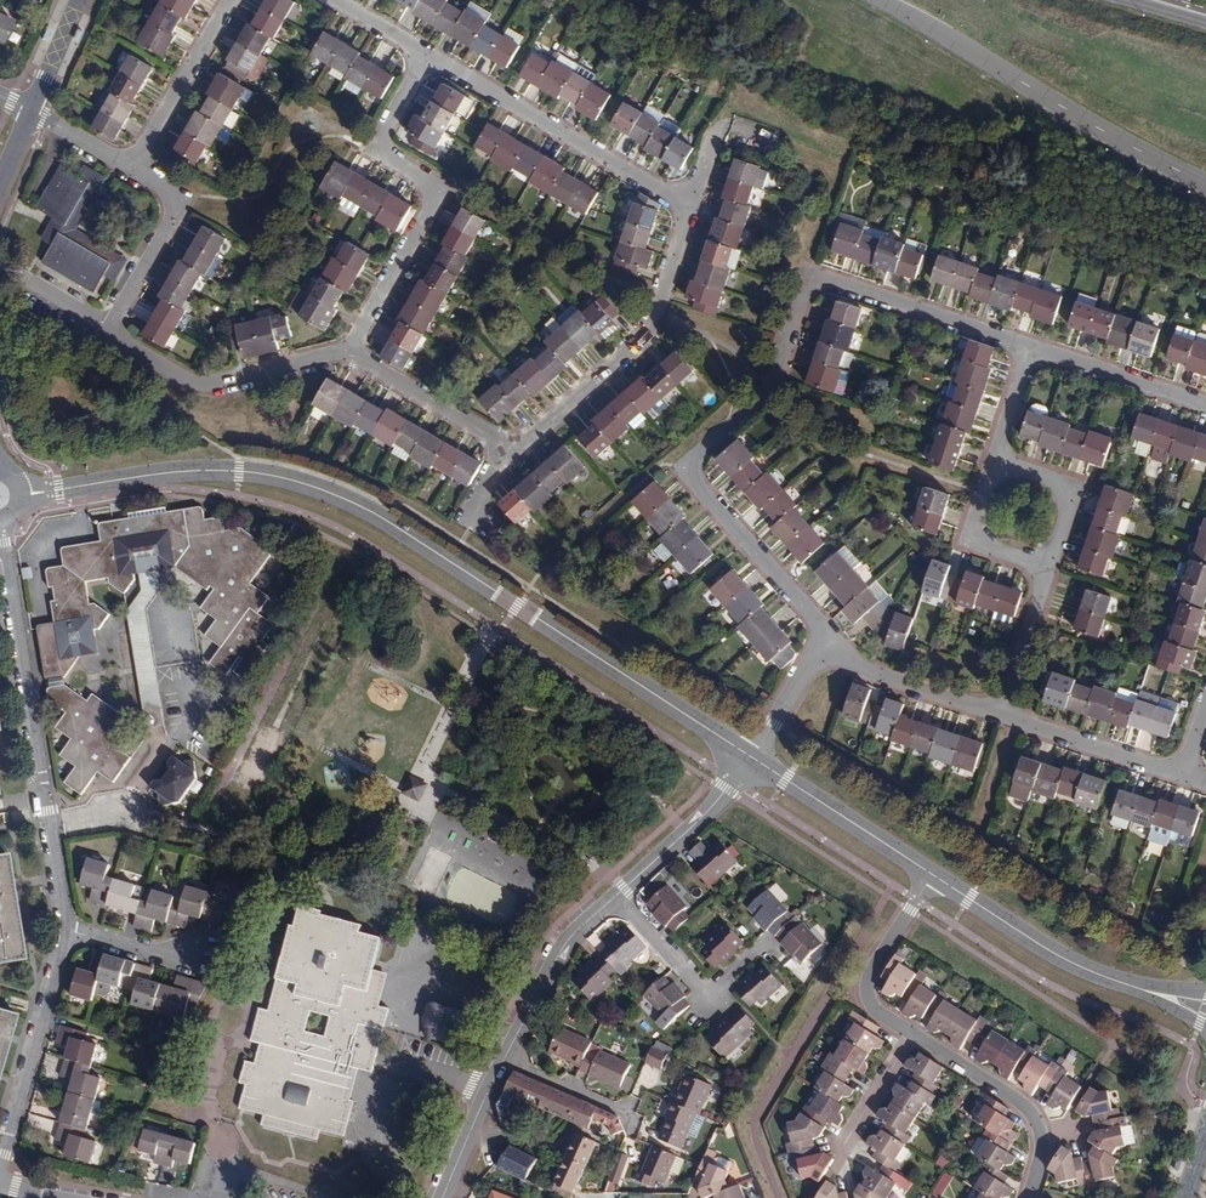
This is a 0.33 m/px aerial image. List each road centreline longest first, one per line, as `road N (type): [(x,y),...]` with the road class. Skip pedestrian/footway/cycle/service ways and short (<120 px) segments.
road 1 (tertiary): [(754,762),(364,510),(299,484),(236,472),(172,472),(19,489)]
road 2 (residential): [(1029,349),(804,274),(768,388),(684,466),(817,628),(822,650)]
road 3 (residential): [(0,523),(71,929)]
road 4 (primary): [(877,0),(1147,159),(1205,185)]
road 5 (residential): [(443,1197),(484,1091),(567,933),(612,892)]
road 6 (residential): [(350,347),(434,196),(430,176),(383,137),(425,49)]
road 7 (residential): [(508,448),(650,327),(691,207)]
road 8 (residential): [(691,207),(425,49)]
road 9 (residential): [(105,333),(195,385),(350,347)]
road 10 (residential): [(71,929),(0,1171)]
road 11 (tertiary): [(1128,985),(1064,961),(927,875)]
road 12 (residential): [(1033,1197),(1037,1131),(1021,1104),(911,1034)]
road 13 (residential): [(766,943),(712,998),(612,892)]
road 14 (residential): [(129,167),(178,195),(105,333)]
road 15 (tertiary): [(927,875),(754,762)]
road 16 (residential): [(911,1034),(864,995),(866,977),(927,875)]
road 17 (residential): [(232,0),(129,167)]
road 18 (residential): [(612,892),(754,762)]
road 19 (residential): [(822,650),(852,668),(1002,716)]
road 20 (residential): [(350,347),(508,448)]
road 21 (residential): [(1002,716),(1180,773)]
road 22 (residential): [(1205,407),(1029,349)]
road 23 (residential): [(911,1034),(827,1178)]
road 24 (residential): [(1002,716),(1045,561)]
road 25 (residential): [(999,464),(978,538),(994,550),(1045,561)]
road 26 (residential): [(1045,561),(1066,491),(1057,479),(999,464)]
road 27 (residential): [(200,952),(158,952),(71,929)]
road 28 (residential): [(822,650),(754,762)]
road 29 (residential): [(78,0),(30,113)]
road 30 (residential): [(105,333),(0,272)]

